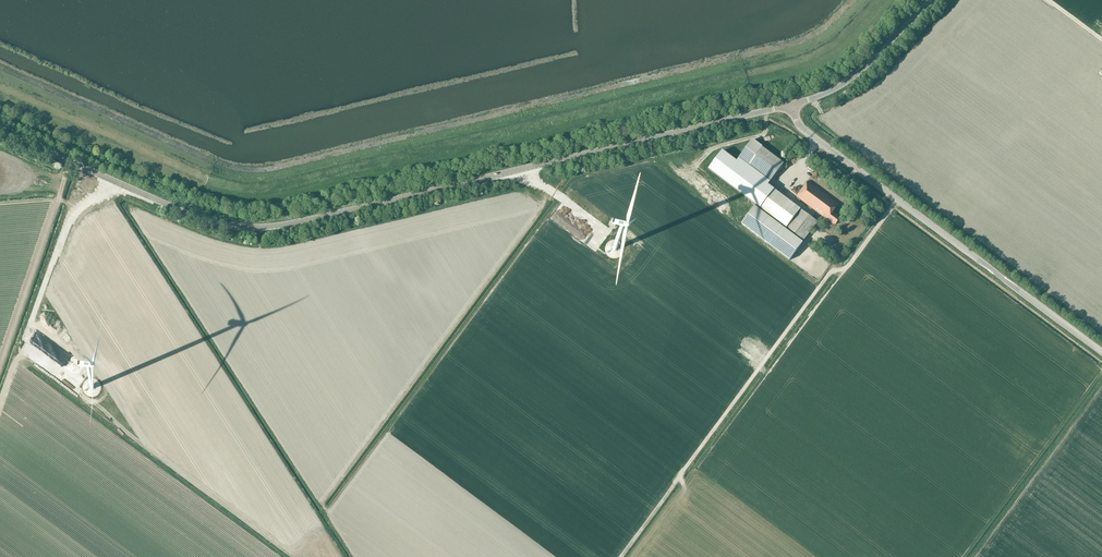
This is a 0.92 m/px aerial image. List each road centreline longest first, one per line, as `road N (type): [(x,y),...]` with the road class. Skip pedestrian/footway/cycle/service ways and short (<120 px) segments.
road 1 (unclassified): [(791,105),(254,228),(188,214),(0,131)]
road 2 (unclassified): [(1101,353),(801,128),(791,105)]
road 3 (track): [(674,482),(833,270),(845,270),(897,200)]
road 4 (track): [(20,350),(68,221),(118,183)]
road 5 (unclassified): [(930,0),(855,76),(791,105)]

